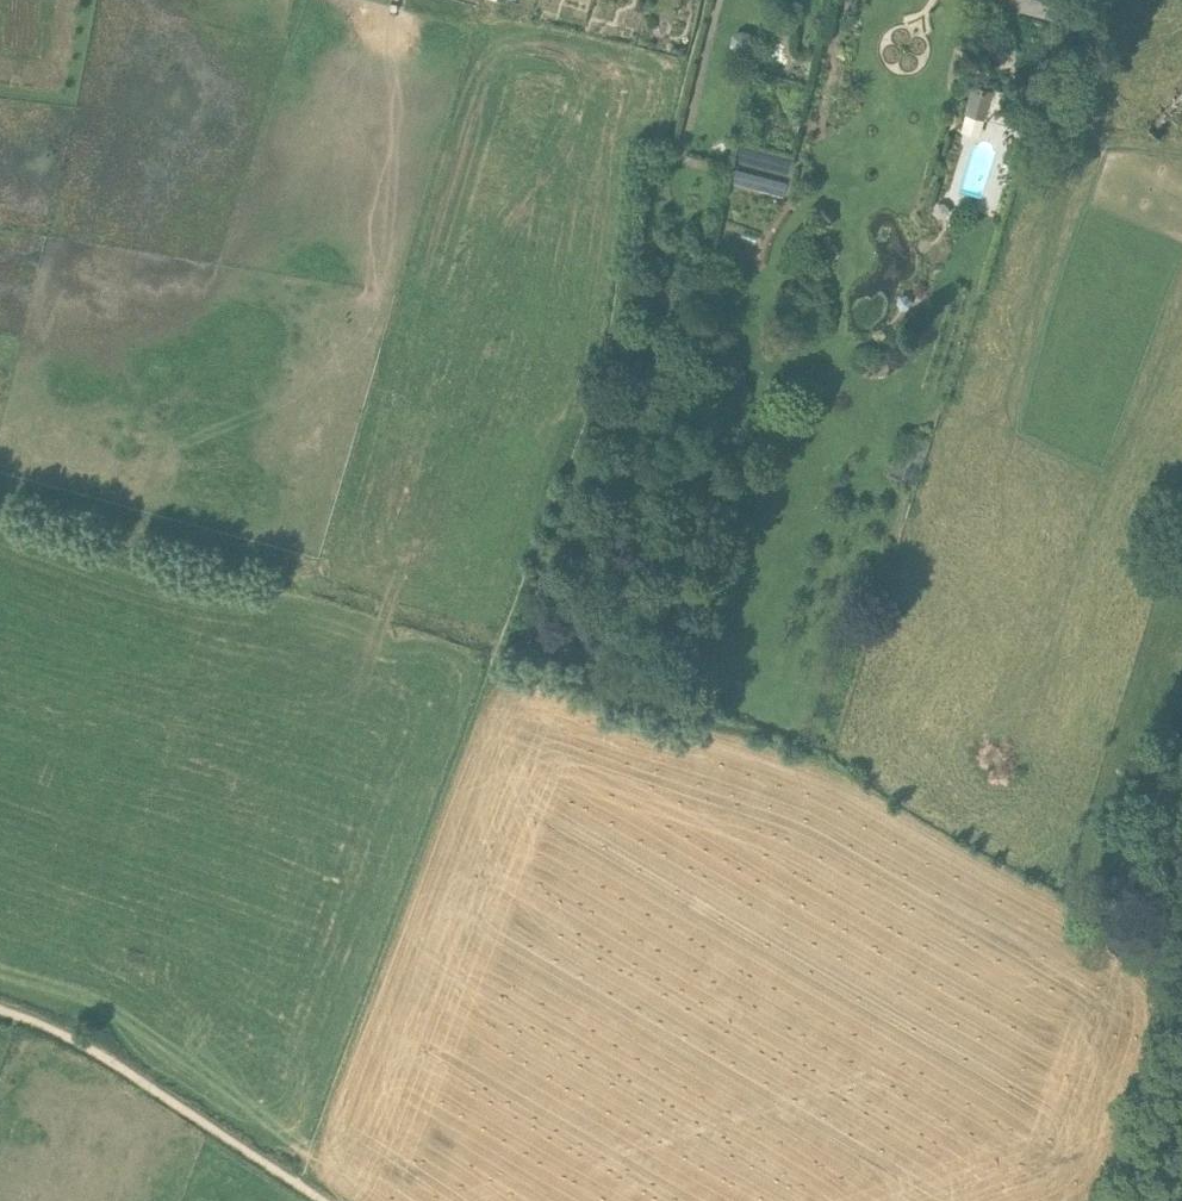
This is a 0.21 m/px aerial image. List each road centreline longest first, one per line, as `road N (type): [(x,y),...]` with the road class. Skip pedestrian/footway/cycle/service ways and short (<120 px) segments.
road 1 (track): [(295,1184),(89,1049),(0,1009)]

